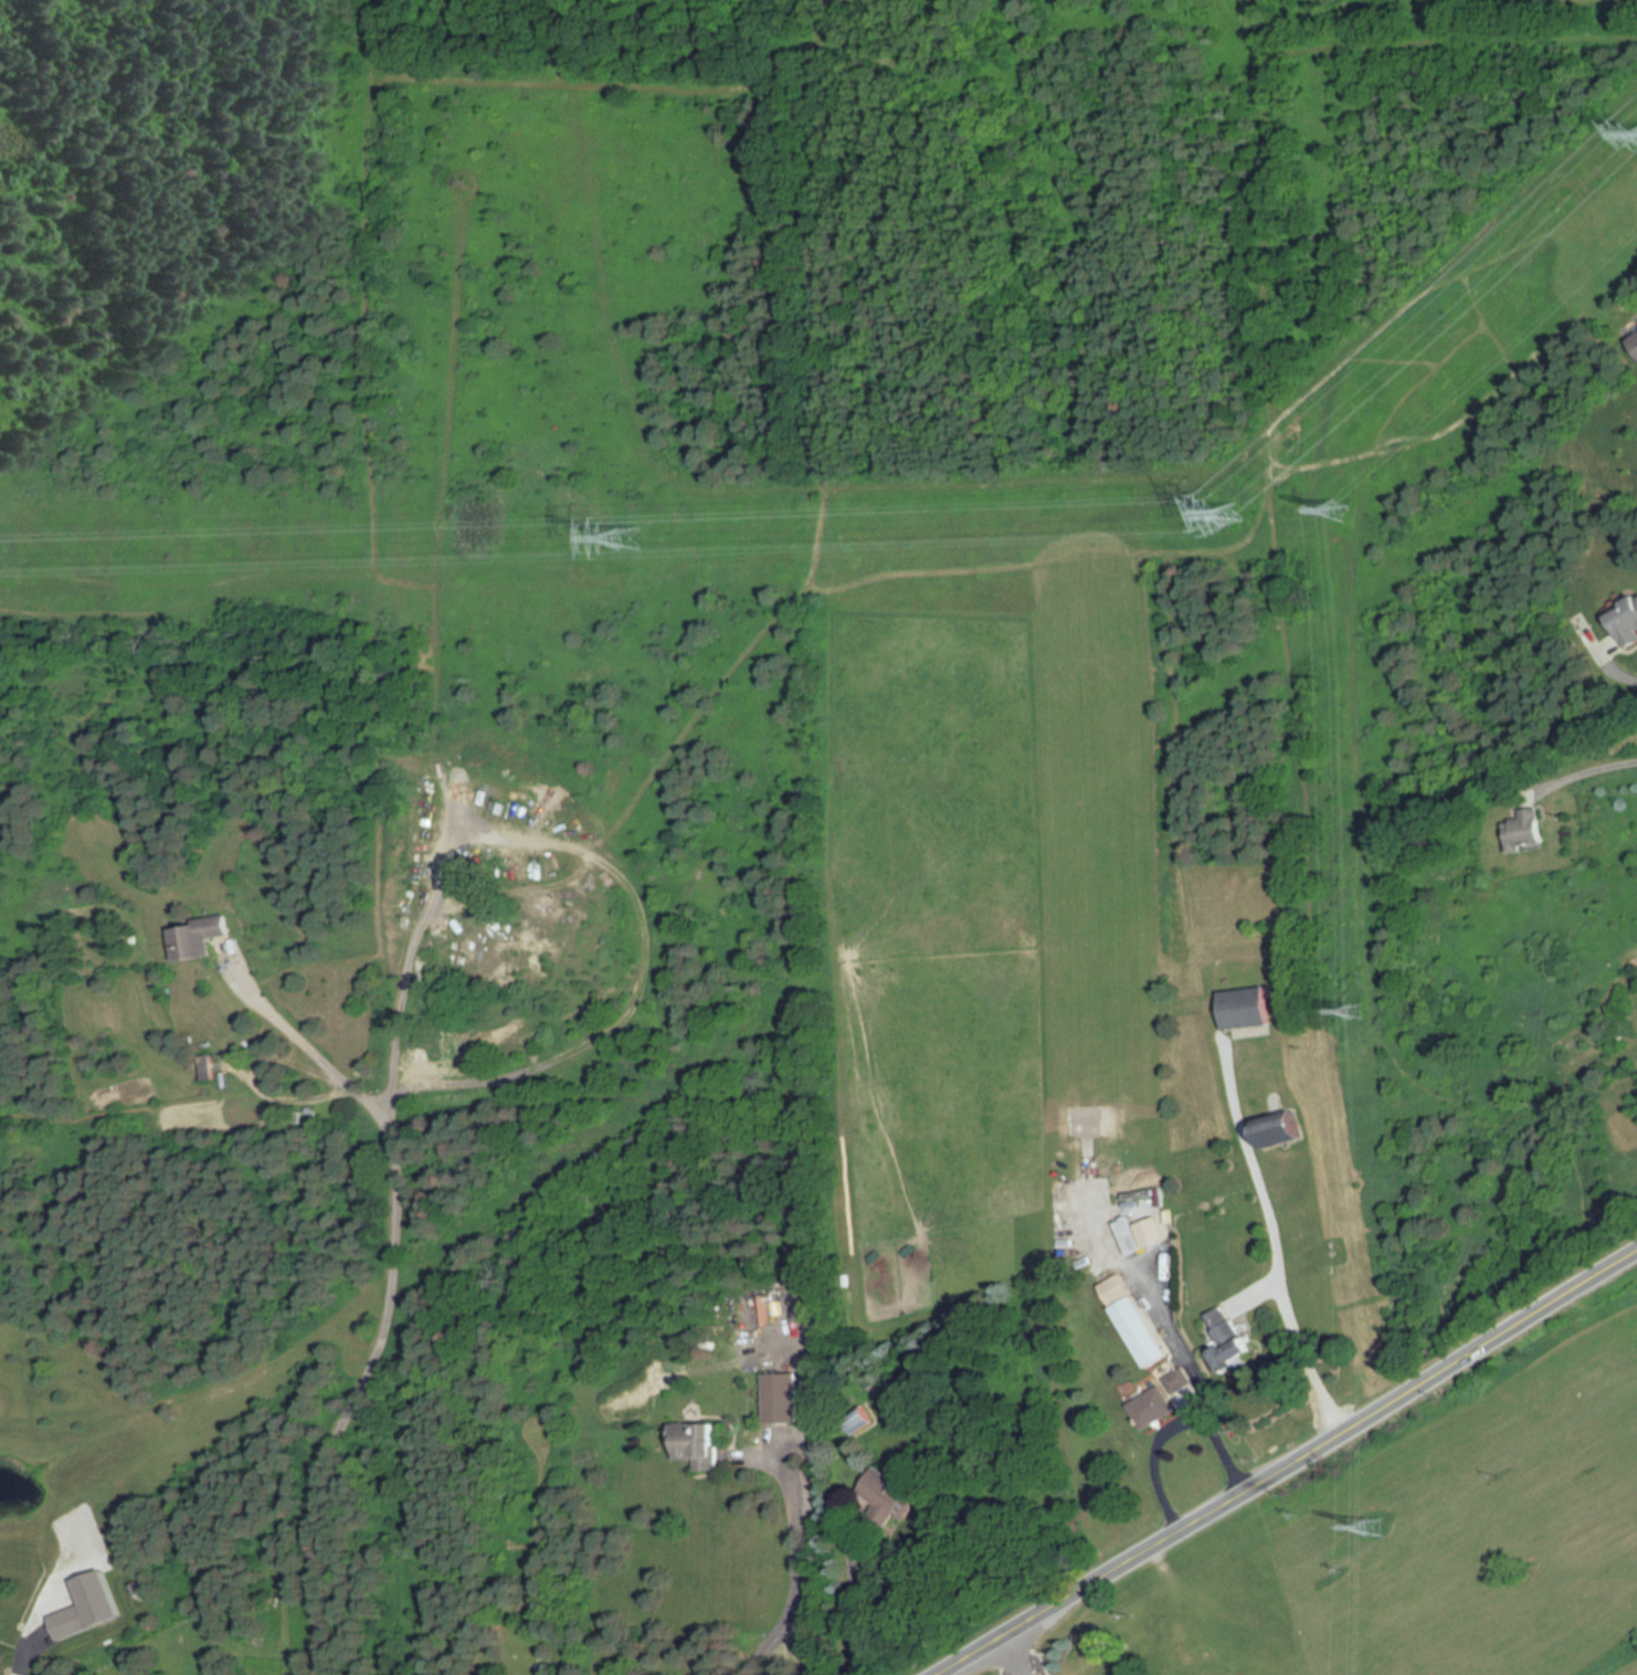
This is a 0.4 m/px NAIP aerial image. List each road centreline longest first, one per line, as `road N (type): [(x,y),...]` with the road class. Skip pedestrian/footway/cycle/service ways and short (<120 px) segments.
road 1 (tertiary): [(1636,1251),(939,1674)]
road 2 (residential): [(314,1674),(307,1528),(316,1463),(381,1340),(397,1271),(390,1104),(411,937)]

